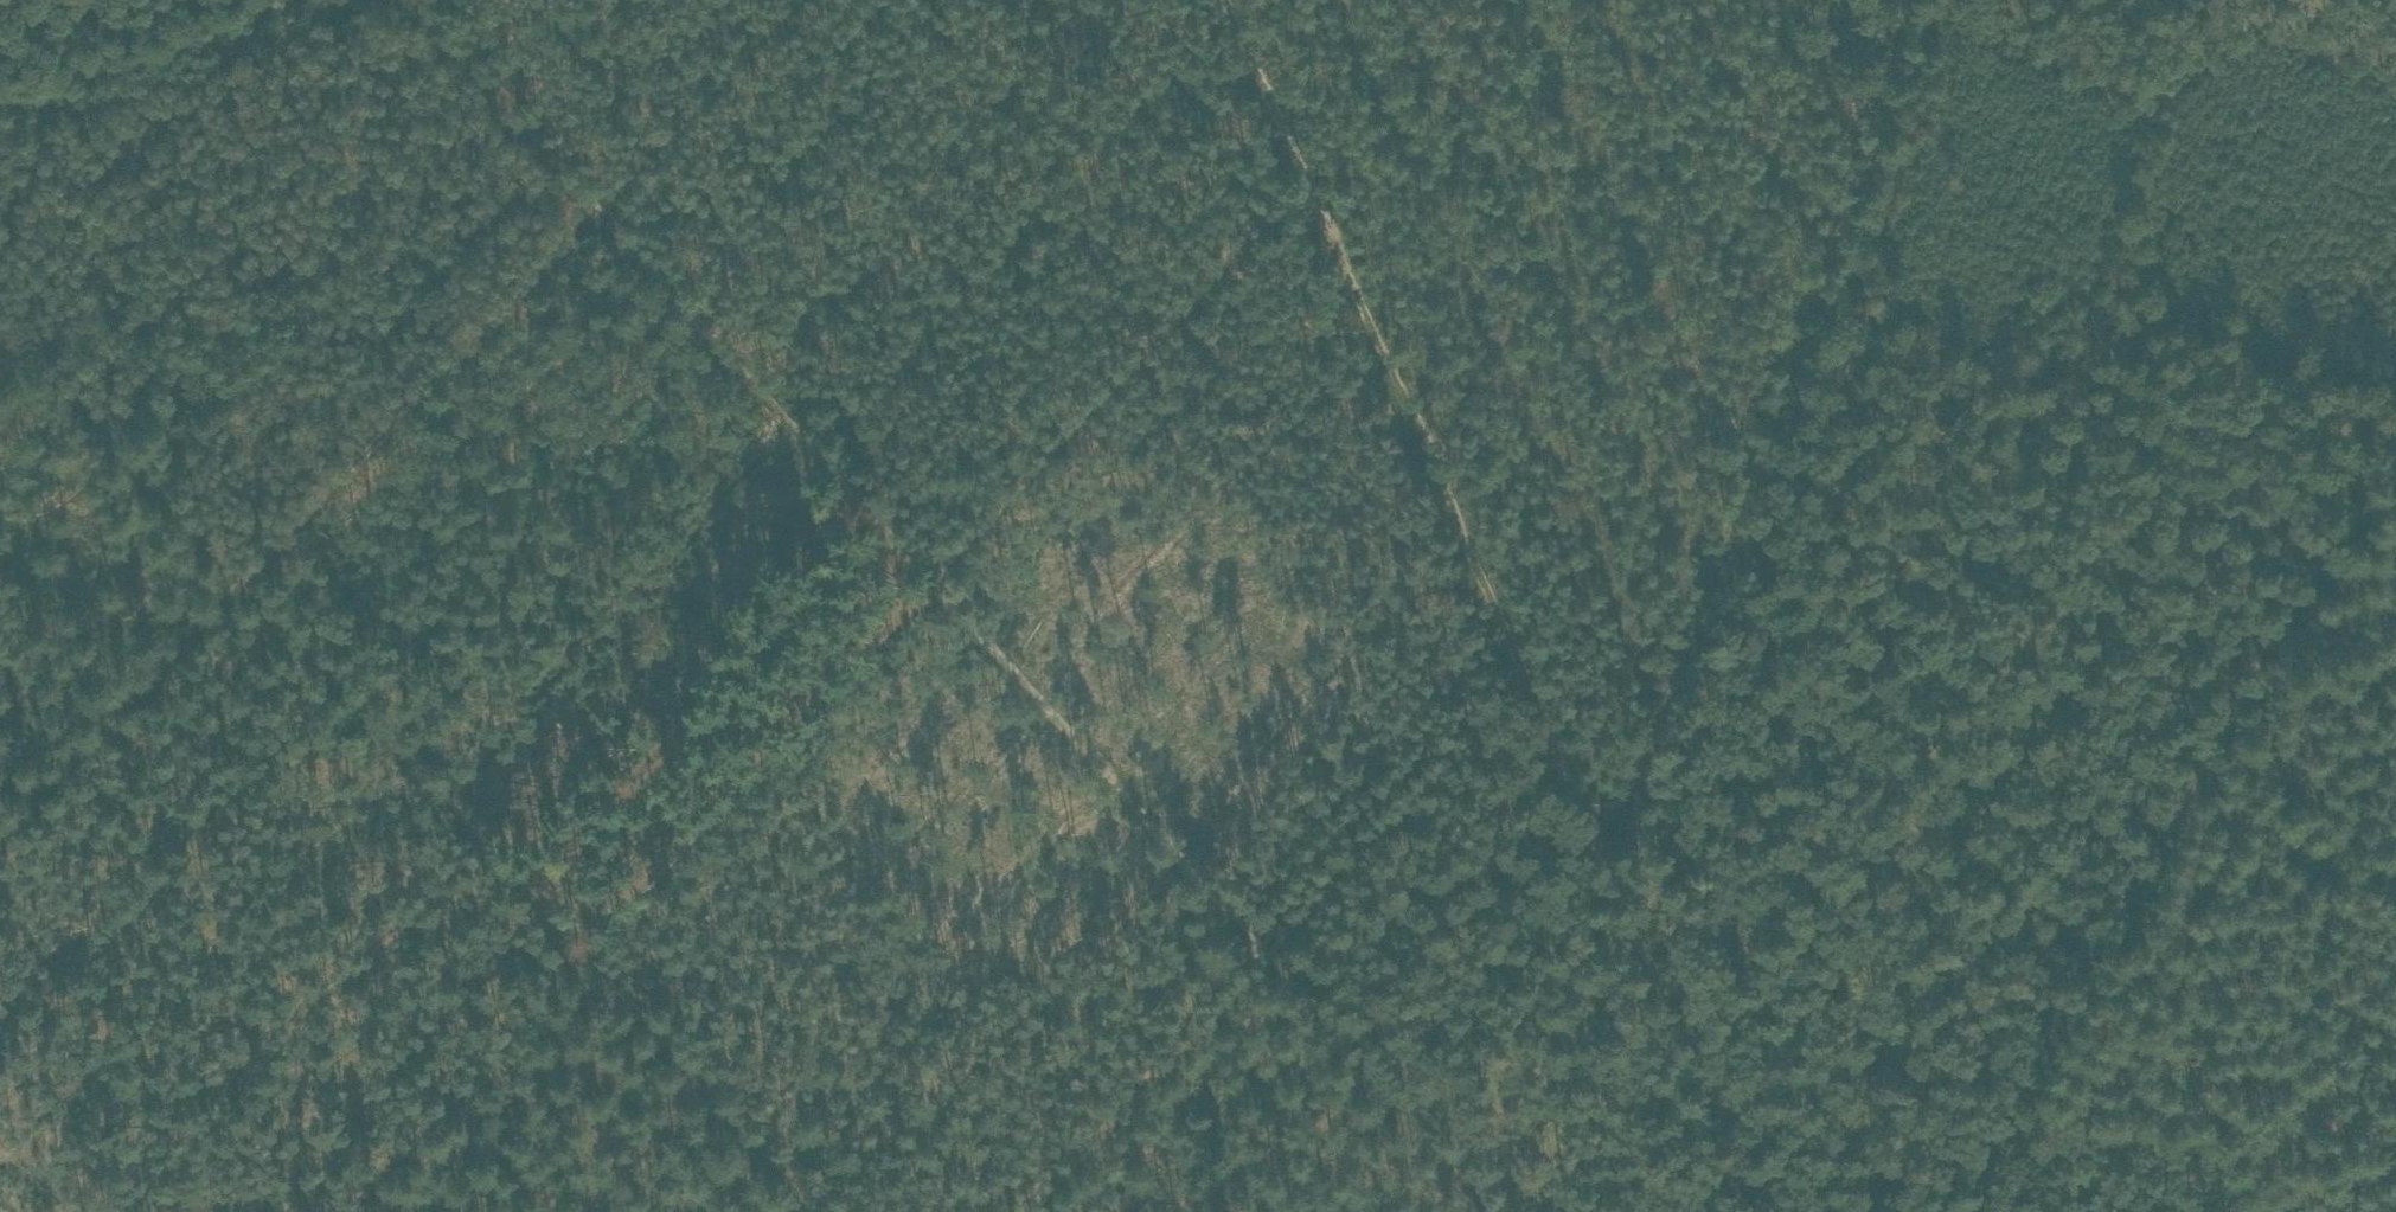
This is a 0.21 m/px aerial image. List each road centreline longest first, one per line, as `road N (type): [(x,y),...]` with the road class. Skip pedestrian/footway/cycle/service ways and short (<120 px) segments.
road 1 (track): [(1896,0),(1852,234),(1764,495),(1621,793),(1585,837),(1535,794),(1471,789),(1115,1169),(1059,1211)]
road 2 (track): [(811,1211),(577,948),(922,589),(587,211)]
road 3 (track): [(1944,1211),(2395,436)]
road 4 (track): [(0,822),(587,211)]
road 5 (track): [(587,211),(785,0)]

